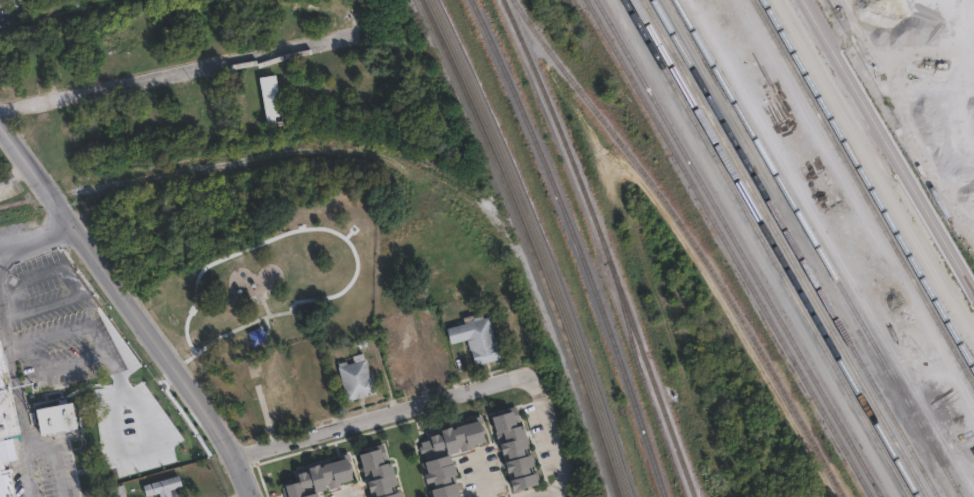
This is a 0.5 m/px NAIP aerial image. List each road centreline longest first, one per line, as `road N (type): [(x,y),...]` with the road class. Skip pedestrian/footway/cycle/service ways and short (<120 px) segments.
road 1 (residential): [(250,496),(216,427),(0,126)]
road 2 (residential): [(0,111),(349,32),(359,19)]
road 3 (residential): [(235,457),(529,374)]
road 4 (residential): [(529,374),(561,491)]

